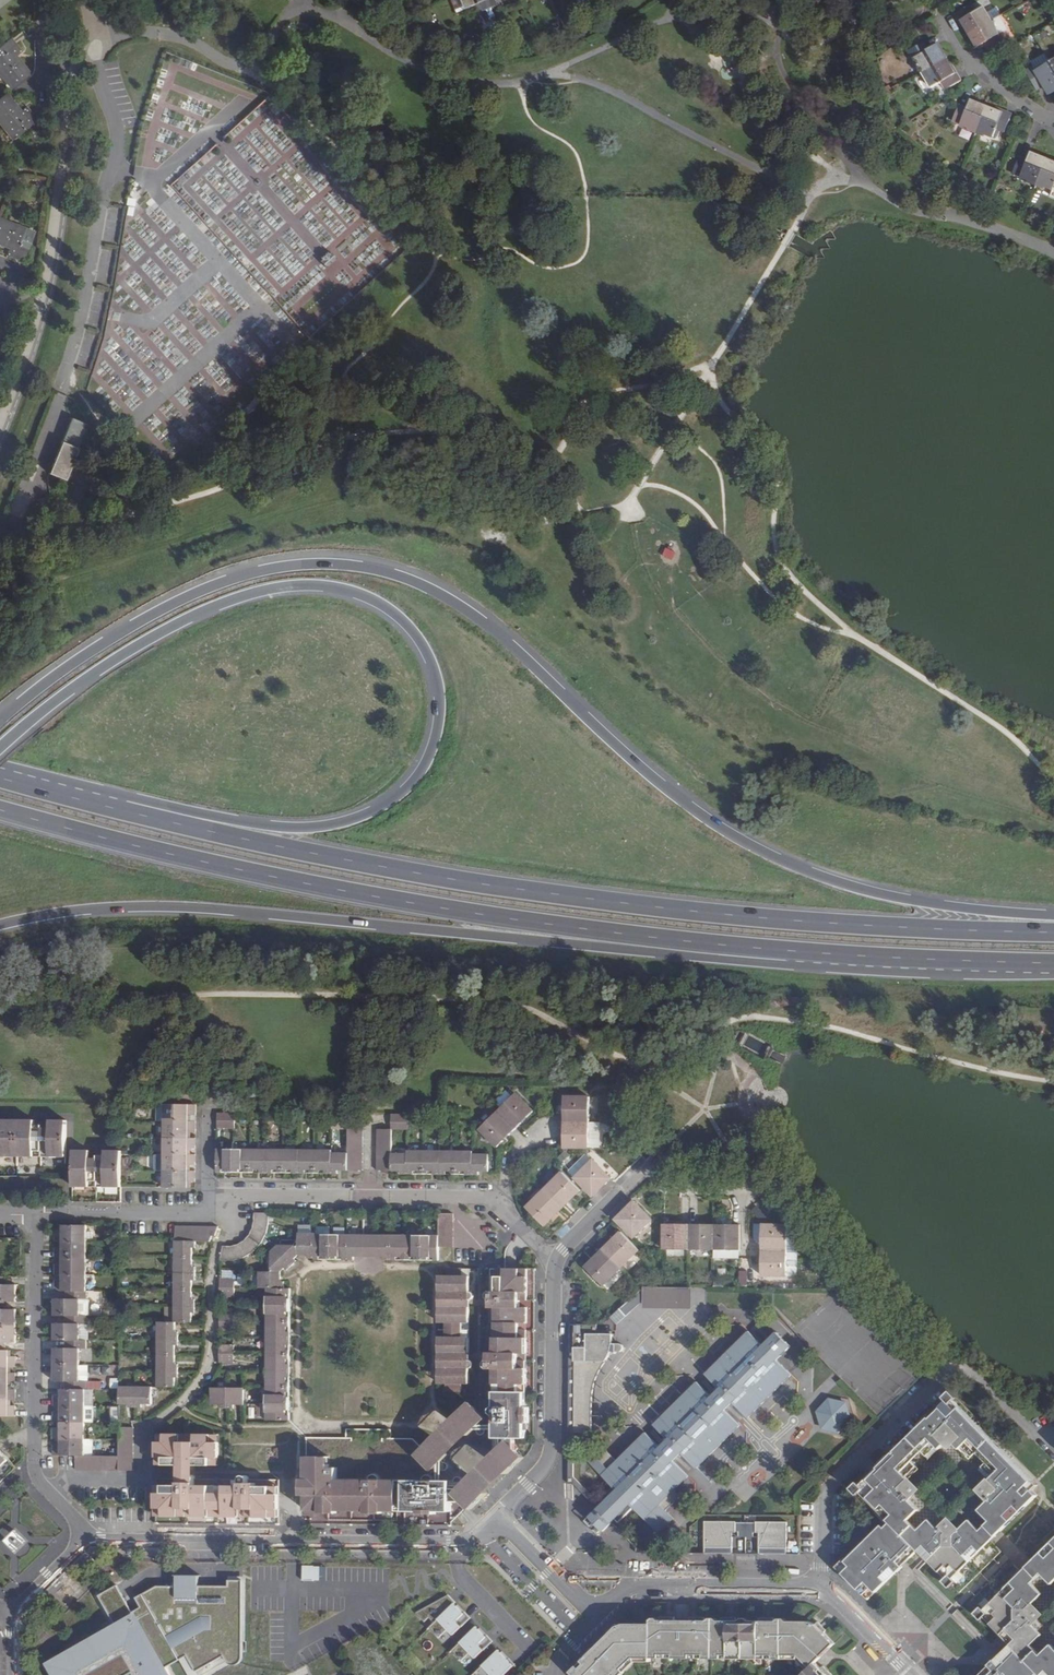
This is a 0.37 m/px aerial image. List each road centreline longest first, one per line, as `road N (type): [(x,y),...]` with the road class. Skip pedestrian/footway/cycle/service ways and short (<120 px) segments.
road 1 (trunk): [(1053,916),(897,899),(774,859),(656,782),(463,610),(361,568),(287,567),(205,590),(109,641),(0,719)]
road 2 (trunk): [(1053,933),(645,906),(399,871),(148,819)]
road 3 (trunk): [(0,747),(133,647),(242,597),(300,586),(340,589),(386,608),(415,635),(434,674),(438,718),(419,771),(391,800),(360,817),(304,828),(199,815),(148,819)]
road 4 (trunk): [(0,811),(399,903),(795,951)]
road 5 (trunk): [(0,925),(101,909),(211,909),(739,962),(795,951)]
road 6 (residential): [(80,1537),(456,1544),(497,1524)]
road 7 (residential): [(205,1214),(242,1195),(476,1196),(504,1206)]
road 8 (residential): [(58,1503),(34,1467),(35,1213)]
road 9 (residential): [(958,1360),(828,1487),(819,1588)]
road 10 (residential): [(497,1524),(549,1459),(555,1267)]
road 11 (trunk): [(795,951),(1053,964)]
road 12 (residential): [(819,1588),(638,1586),(596,1607)]
road 13 (residential): [(35,1213),(205,1214)]
road 14 (residential): [(937,17),(970,62),(1053,120)]
road 15 (trunk): [(148,819),(0,780)]
road 16 (residential): [(146,1436),(146,1483),(71,1483),(58,1503)]
road 17 (residential): [(555,1267),(563,1250),(646,1168)]
road 18 (residential): [(596,1607),(497,1524)]
road 19 (residential): [(914,1674),(842,1601),(819,1588)]

